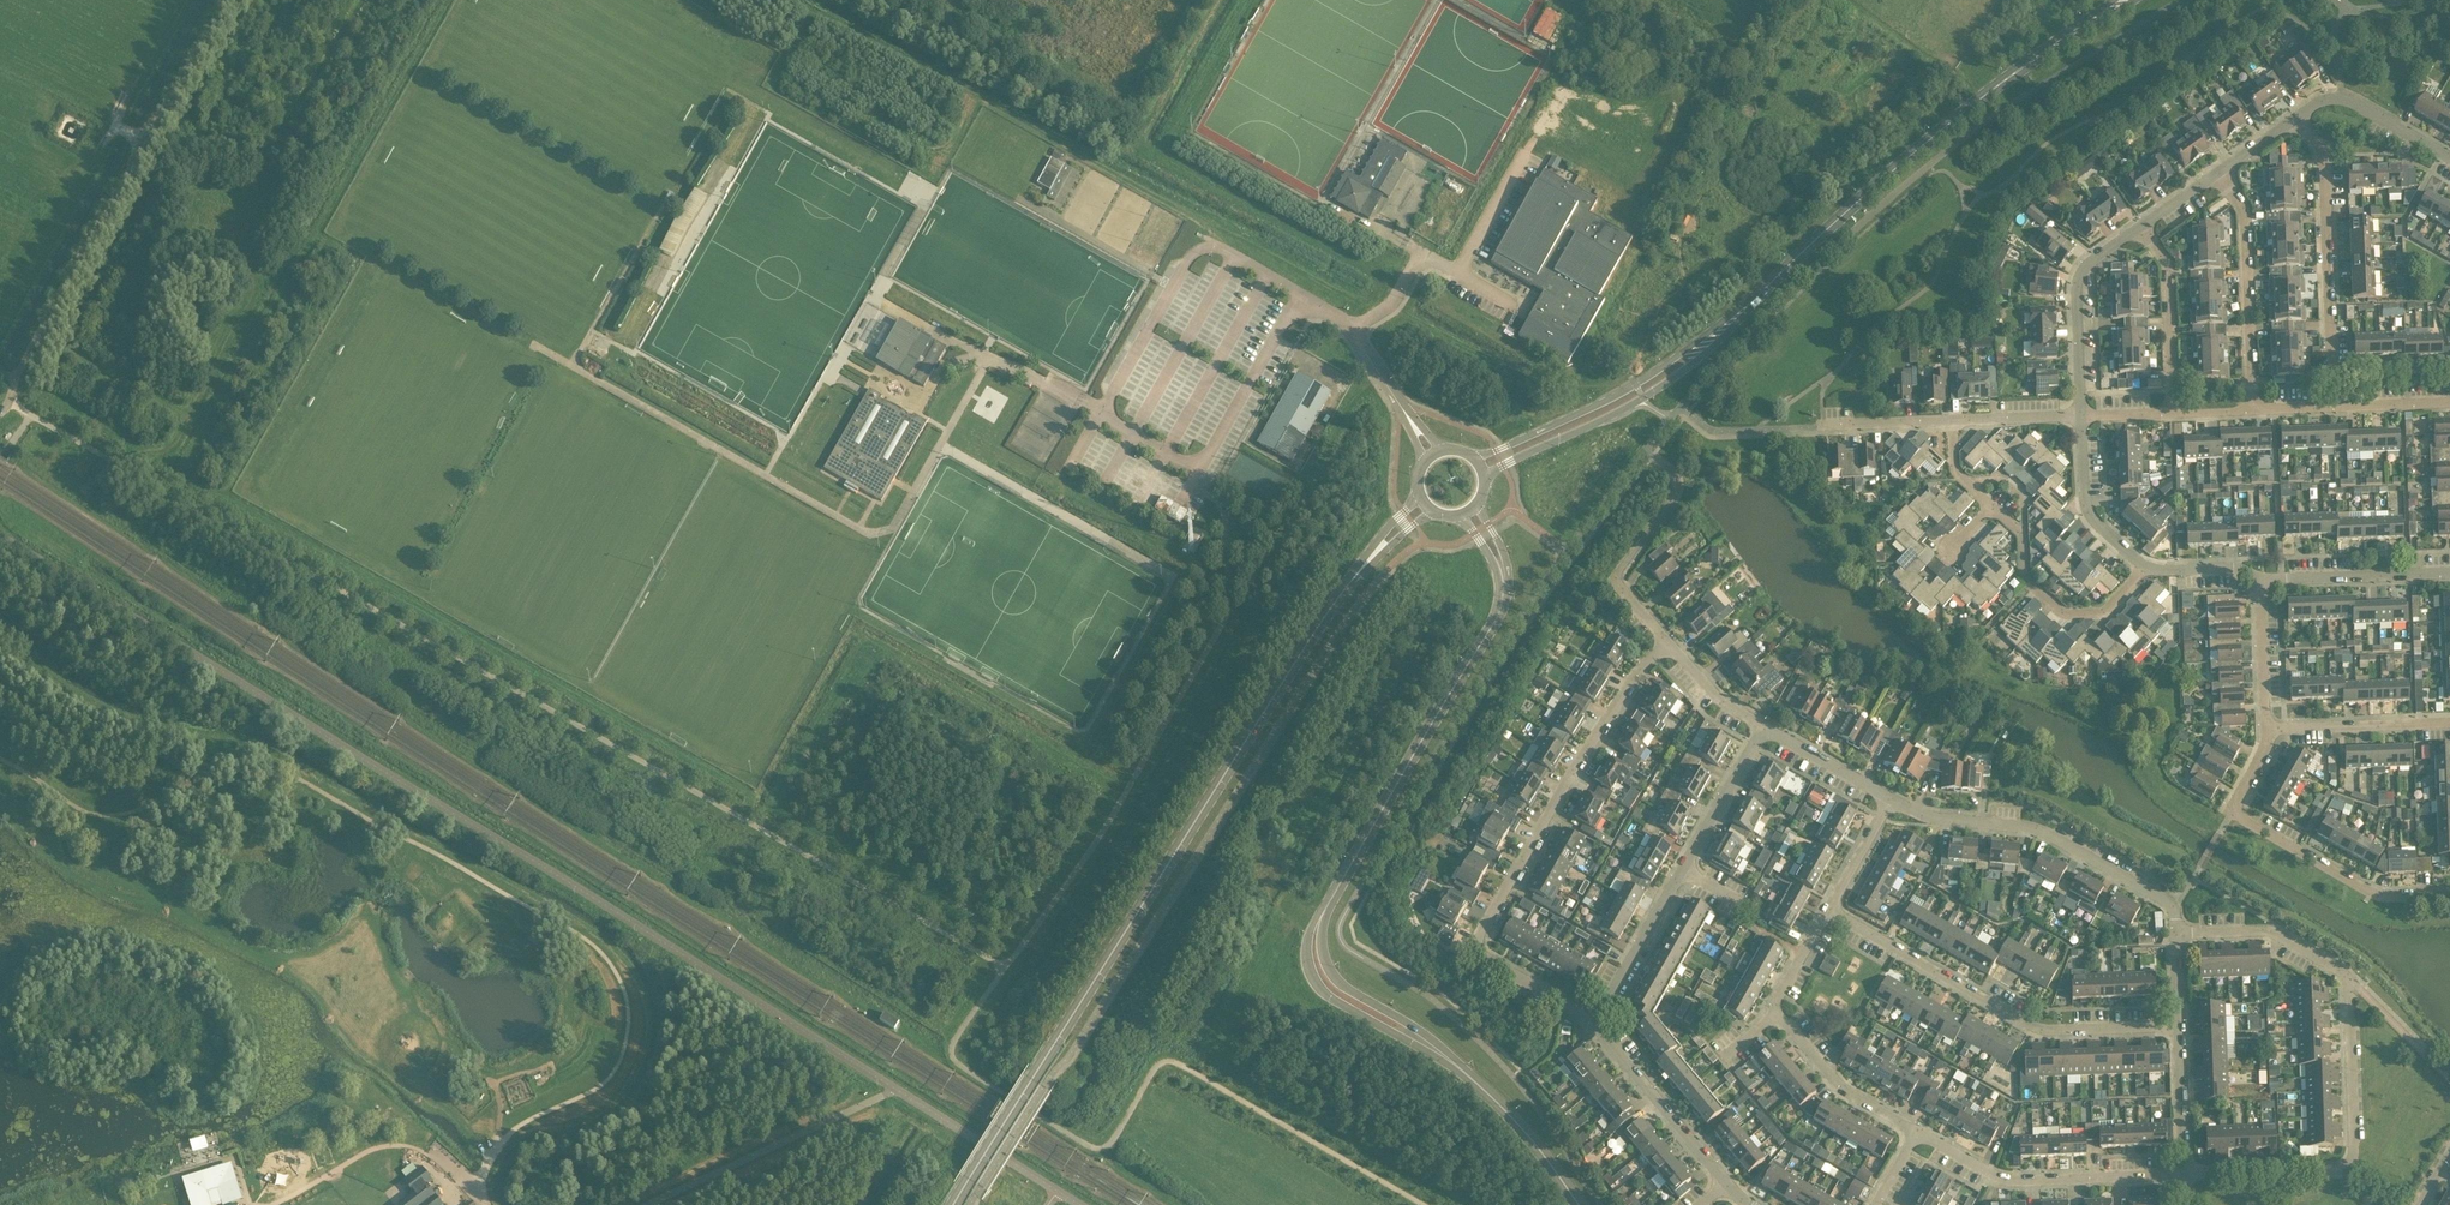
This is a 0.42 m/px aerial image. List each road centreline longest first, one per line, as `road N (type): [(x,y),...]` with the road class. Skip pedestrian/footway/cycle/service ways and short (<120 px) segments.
road 1 (tertiary): [(1579,1204),(1496,1102),(1436,1051),(1332,988),(1314,949),(1321,917),(1500,607),(1500,565),(1468,507)]
road 2 (tertiary): [(953,1204),(1343,593),(1426,503)]
road 3 (tertiary): [(1476,467),(1610,408),(1702,350),(1928,140),(2129,0)]
road 4 (residential): [(2185,1175),(2349,1163),(2349,986),(2335,967),(2271,932),(2177,935)]
road 5 (residential): [(1594,1024),(1482,956),(1478,943),(1565,785),(1665,636)]
road 6 (unclassified): [(8,401),(37,334),(224,0)]
road 7 (residential): [(2178,1028),(2030,1026),(1828,909)]
road 8 (residential): [(1594,1024),(1766,735)]
road 9 (residential): [(2177,935),(2170,904),(2051,835),(1931,818),(1891,800)]
road 10 (residential): [(1917,1132),(1837,1085),(1776,1011),(1828,909)]
road 11 (residential): [(2334,406),(2323,155),(2296,117)]
road 12 (residential): [(2185,1175),(2005,1181),(1917,1132)]
road 13 (residential): [(2253,410),(2245,218),(2217,172)]
road 14 (residential): [(2230,812),(2374,893),(2449,894)]
road 15 (residential): [(1750,1204),(1594,1024)]
road 16 (unclassified): [(1082,1204),(896,1089)]
road 17 (residential): [(2082,416),(2077,285),(2097,256),(2139,226)]
road 18 (residential): [(2171,413),(2168,271),(2139,226)]
road 19 (residential): [(2147,567),(2109,609),(2068,614),(2028,580),(2024,536)]
road 20 (residential): [(2449,573),(2260,580)]
road 21 (residential): [(2265,730),(2449,723)]
road 22 (residential): [(2147,567),(2087,509),(2082,416)]
road 23 (residential): [(2296,117),(2320,102),(2349,99),(2449,158)]
road 24 (unclassified): [(1435,457),(1350,332)]
road 25 (residential): [(2265,730),(2260,580)]
road 26 (residential): [(2185,1175),(2178,1028)]
road 27 (residential): [(1766,735),(1715,696),(1665,636)]
road 28 (residential): [(1891,800),(1766,735)]
road 29 (residential): [(1953,420),(2082,416)]
road 30 (residential): [(1828,909),(1891,800)]
road 31 (residential): [(1828,426),(1953,420)]

